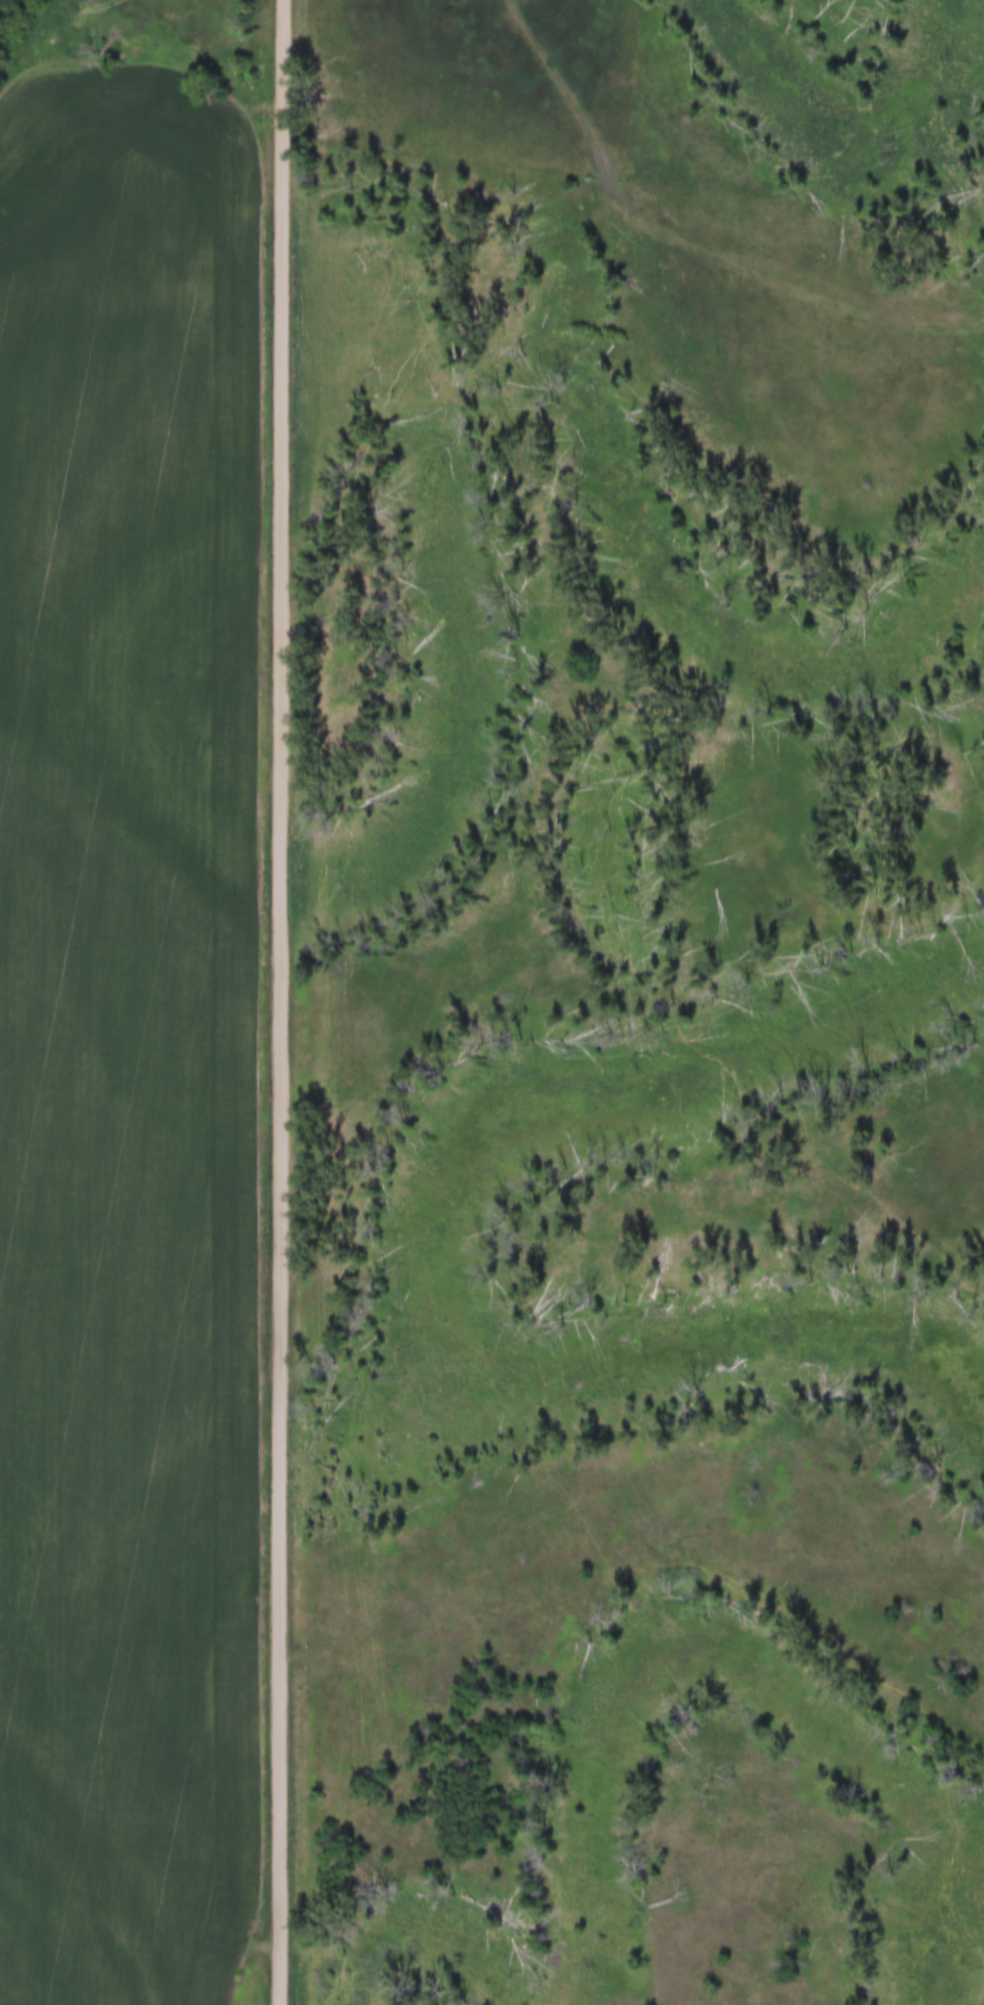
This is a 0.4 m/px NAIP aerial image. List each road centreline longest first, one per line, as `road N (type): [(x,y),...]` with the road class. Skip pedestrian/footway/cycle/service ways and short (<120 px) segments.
road 1 (residential): [(282,0),(279,2004)]

